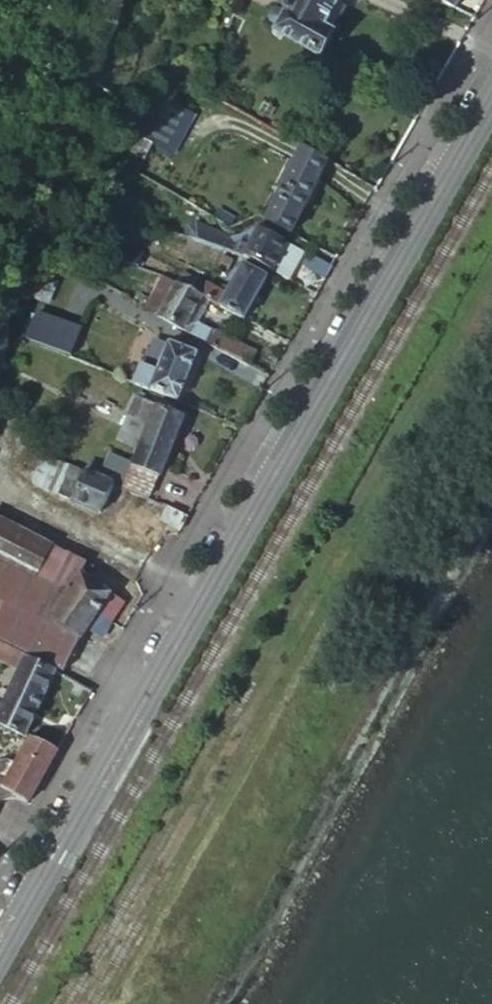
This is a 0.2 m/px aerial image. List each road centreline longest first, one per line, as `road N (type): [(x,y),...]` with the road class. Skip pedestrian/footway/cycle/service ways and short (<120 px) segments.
road 1 (secondary): [(491,93),(0,950)]

